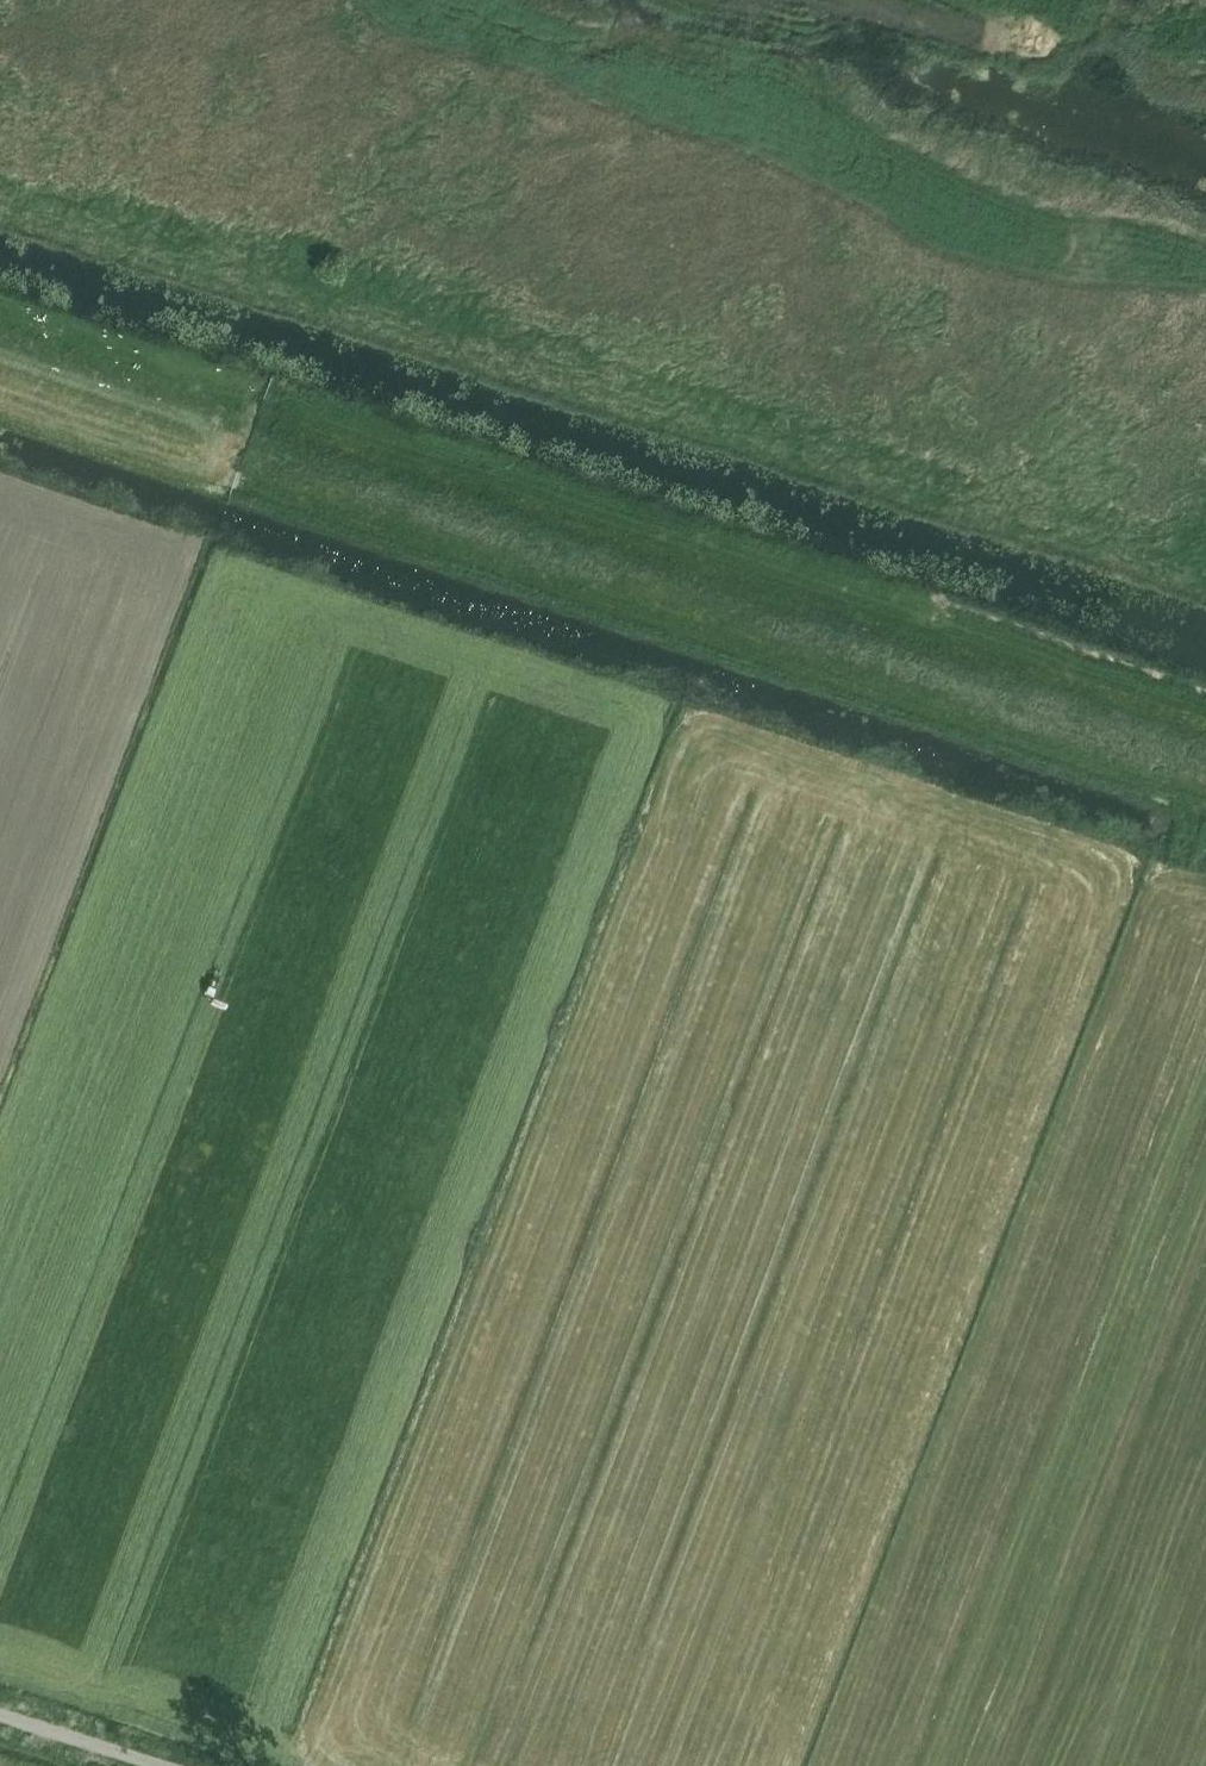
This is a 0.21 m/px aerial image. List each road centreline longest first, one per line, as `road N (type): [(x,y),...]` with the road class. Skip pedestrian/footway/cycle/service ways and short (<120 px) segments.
road 1 (unclassified): [(0,1714),(158,1765)]
road 2 (track): [(1061,0),(1205,40)]

